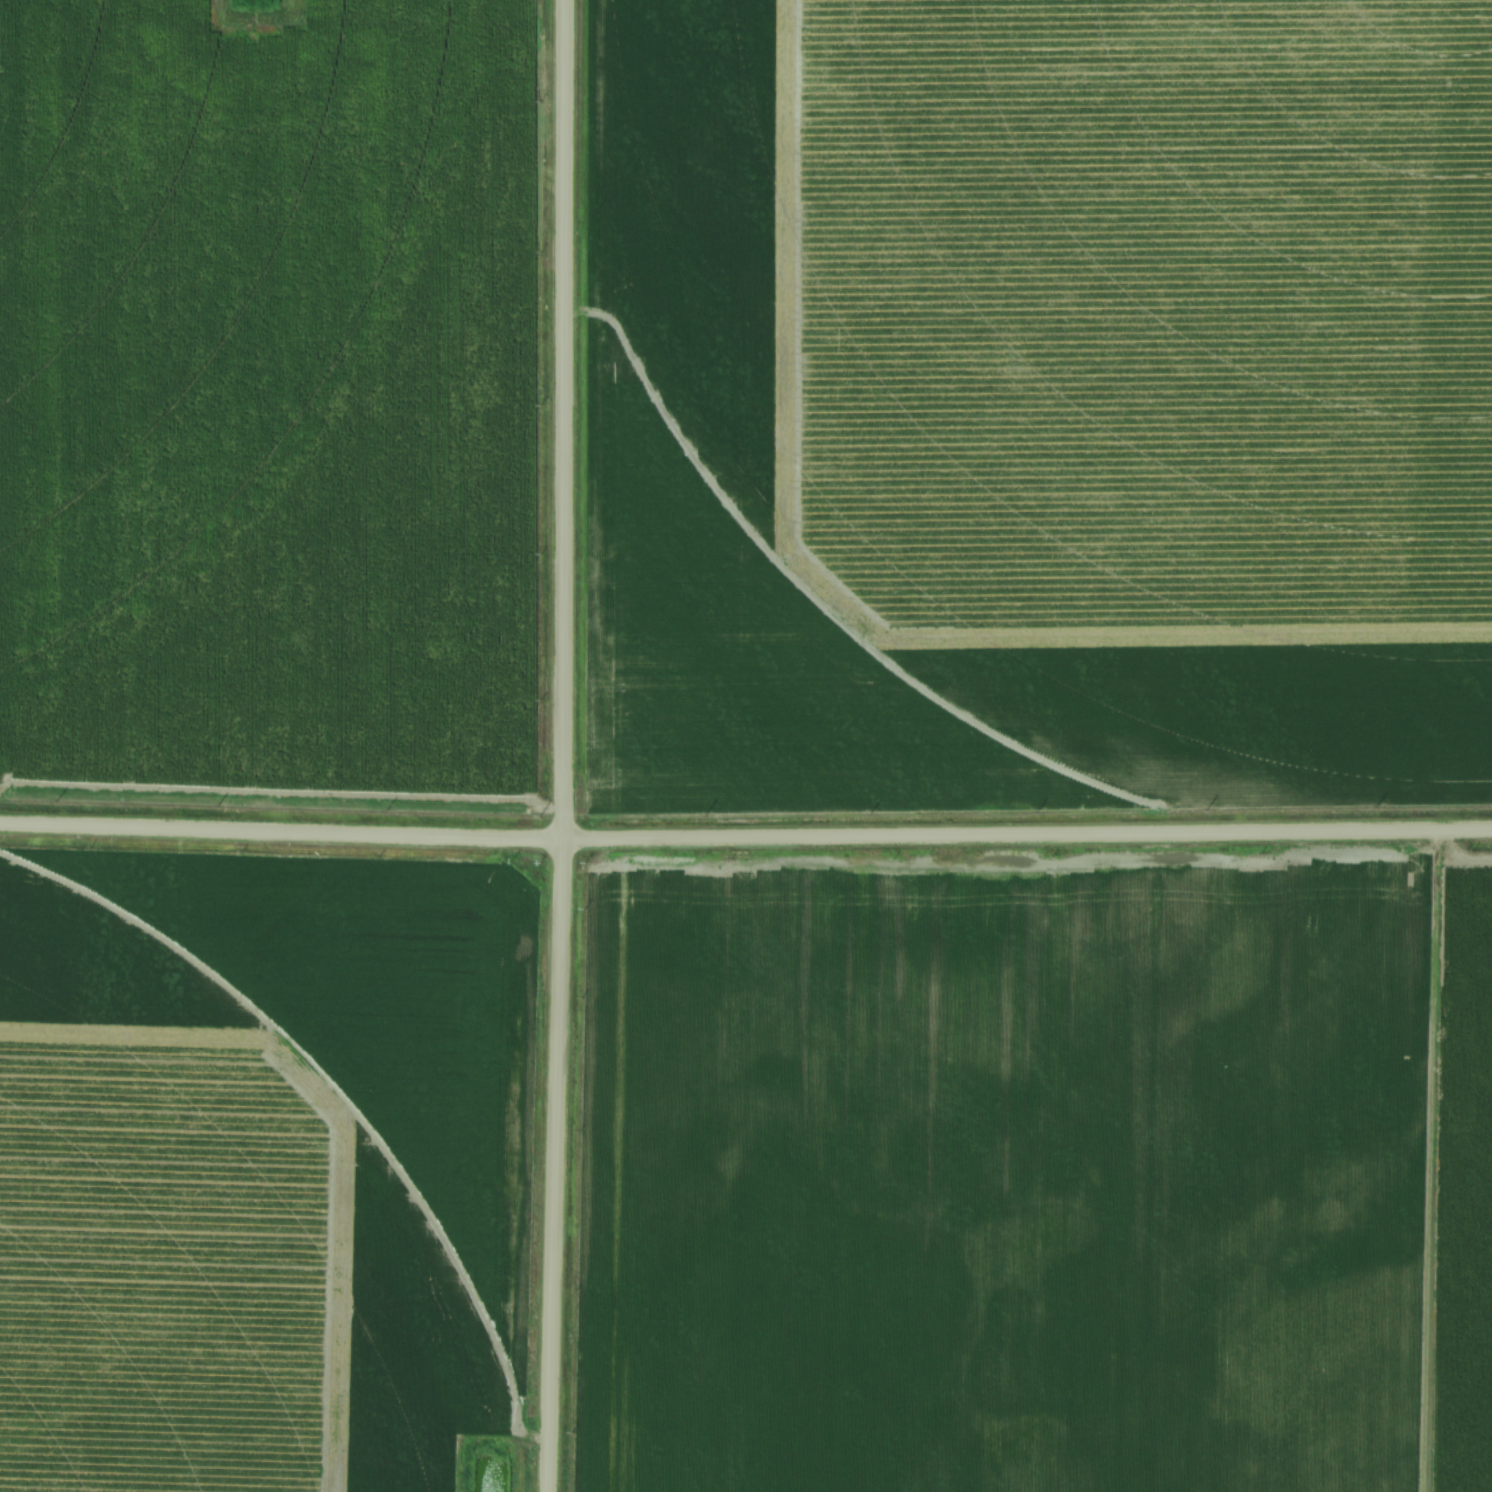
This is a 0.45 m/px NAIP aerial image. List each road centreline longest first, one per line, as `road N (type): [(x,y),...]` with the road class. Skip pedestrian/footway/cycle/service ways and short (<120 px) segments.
road 1 (residential): [(555,842),(1491,832)]
road 2 (residential): [(555,842),(557,0)]
road 3 (tertiary): [(539,1491),(555,842)]
road 4 (tertiary): [(0,827),(555,842)]

